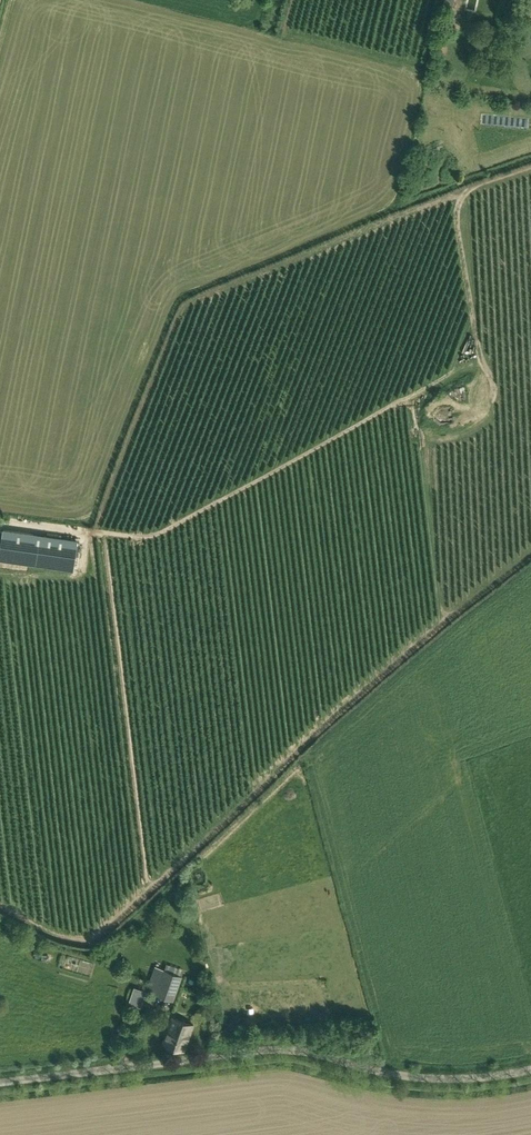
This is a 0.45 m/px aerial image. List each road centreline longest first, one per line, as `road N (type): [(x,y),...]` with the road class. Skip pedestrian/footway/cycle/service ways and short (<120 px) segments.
road 1 (track): [(0,522),(152,533),(478,355),(457,206),(480,182),(530,165)]
road 2 (unclassified): [(0,1084),(265,1048),(439,1079),(530,1068)]

